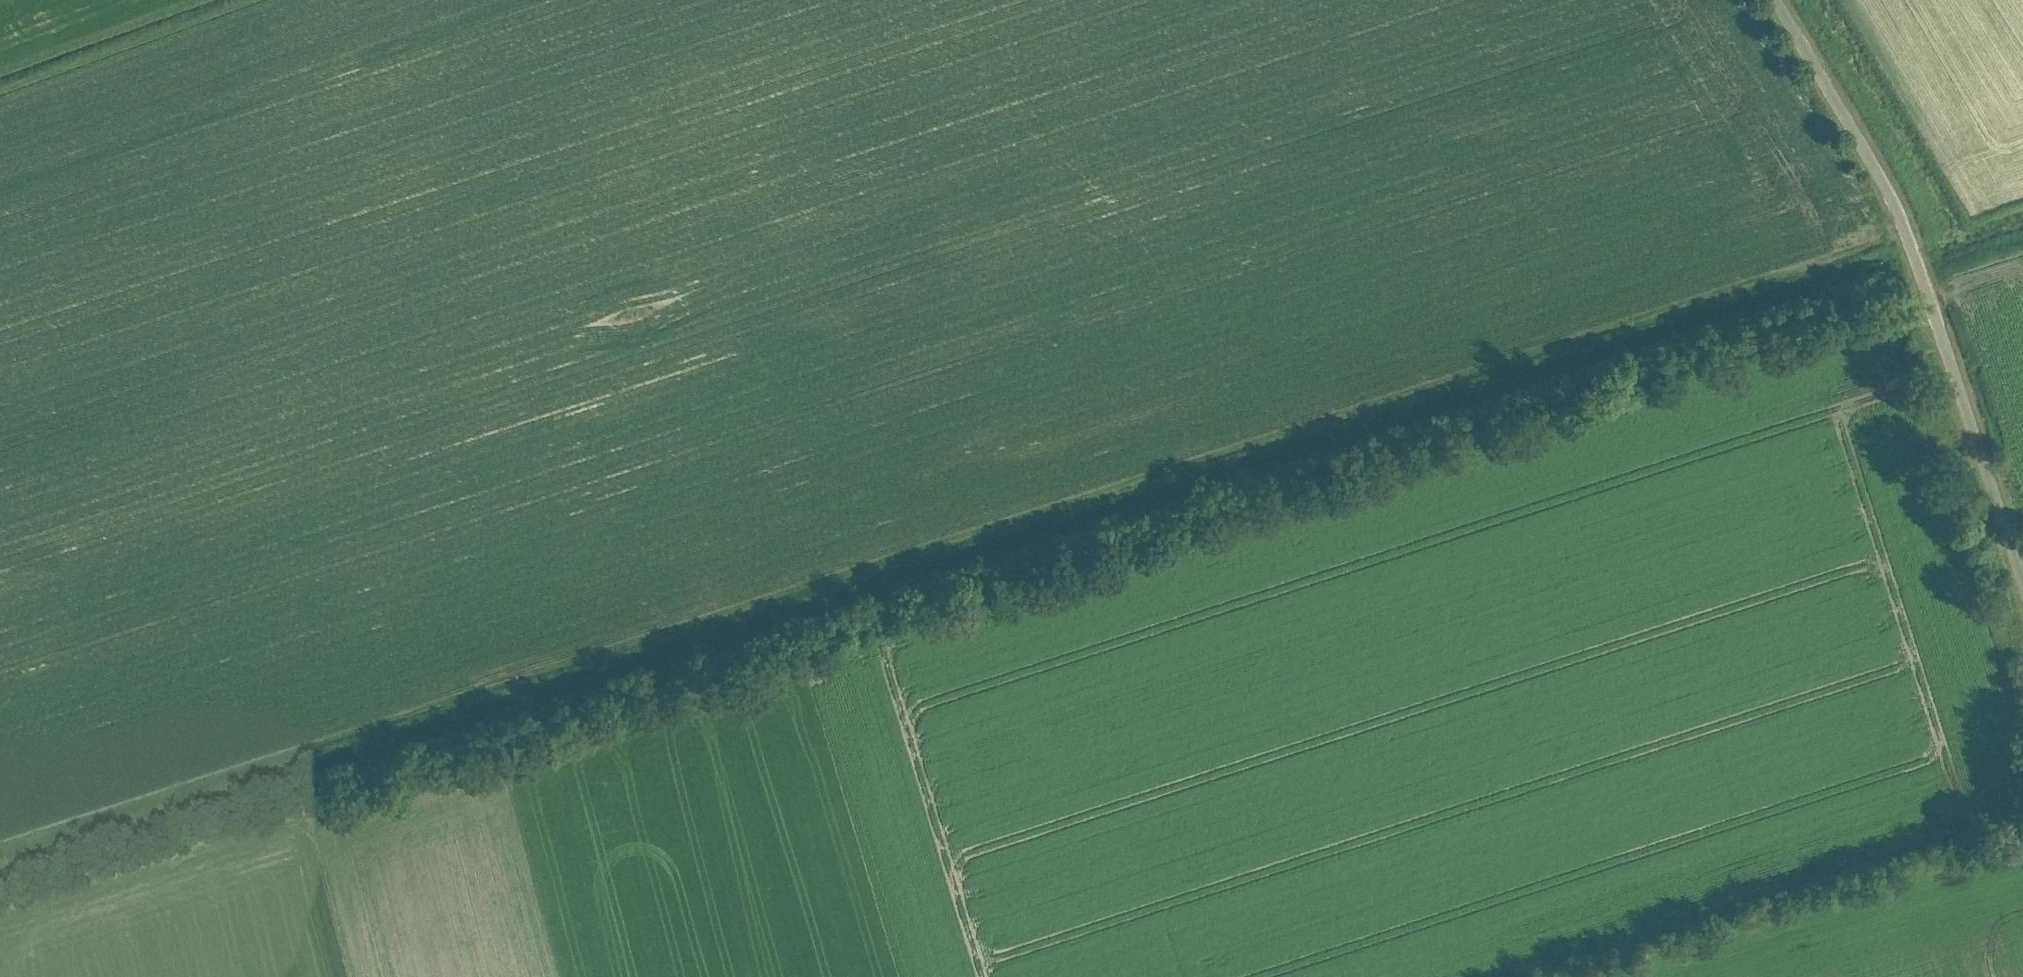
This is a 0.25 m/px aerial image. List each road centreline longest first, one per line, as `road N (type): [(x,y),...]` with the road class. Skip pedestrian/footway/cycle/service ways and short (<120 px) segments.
road 1 (residential): [(2022,585),(1892,194),(1787,0)]

